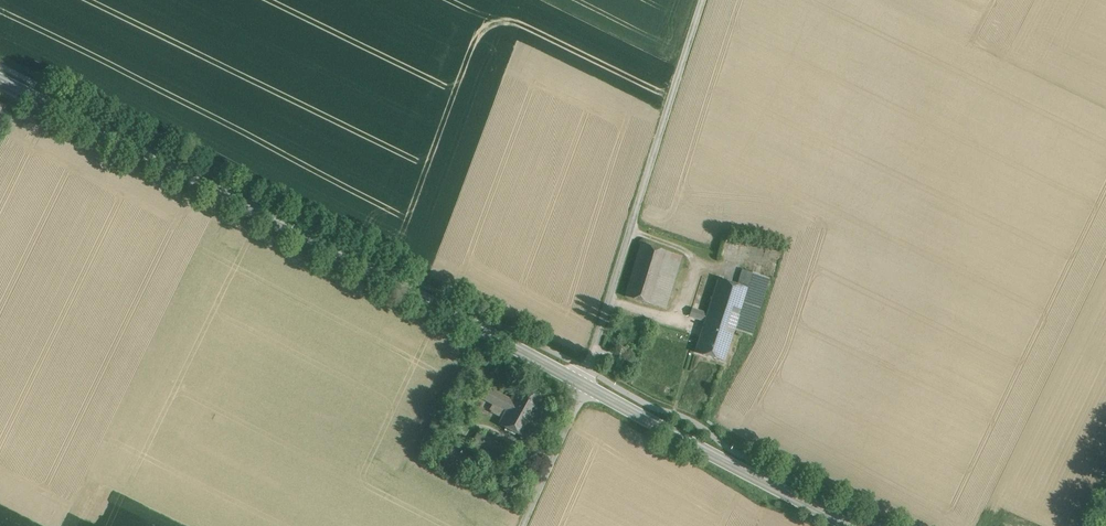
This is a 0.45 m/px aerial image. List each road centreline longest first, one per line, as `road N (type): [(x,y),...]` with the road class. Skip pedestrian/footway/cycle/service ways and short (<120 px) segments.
road 1 (tertiary): [(0,76),(586,381)]
road 2 (unclassified): [(586,381),(706,0)]
road 3 (tertiary): [(586,381),(861,525)]
road 4 (unclassified): [(523,525),(586,381)]

